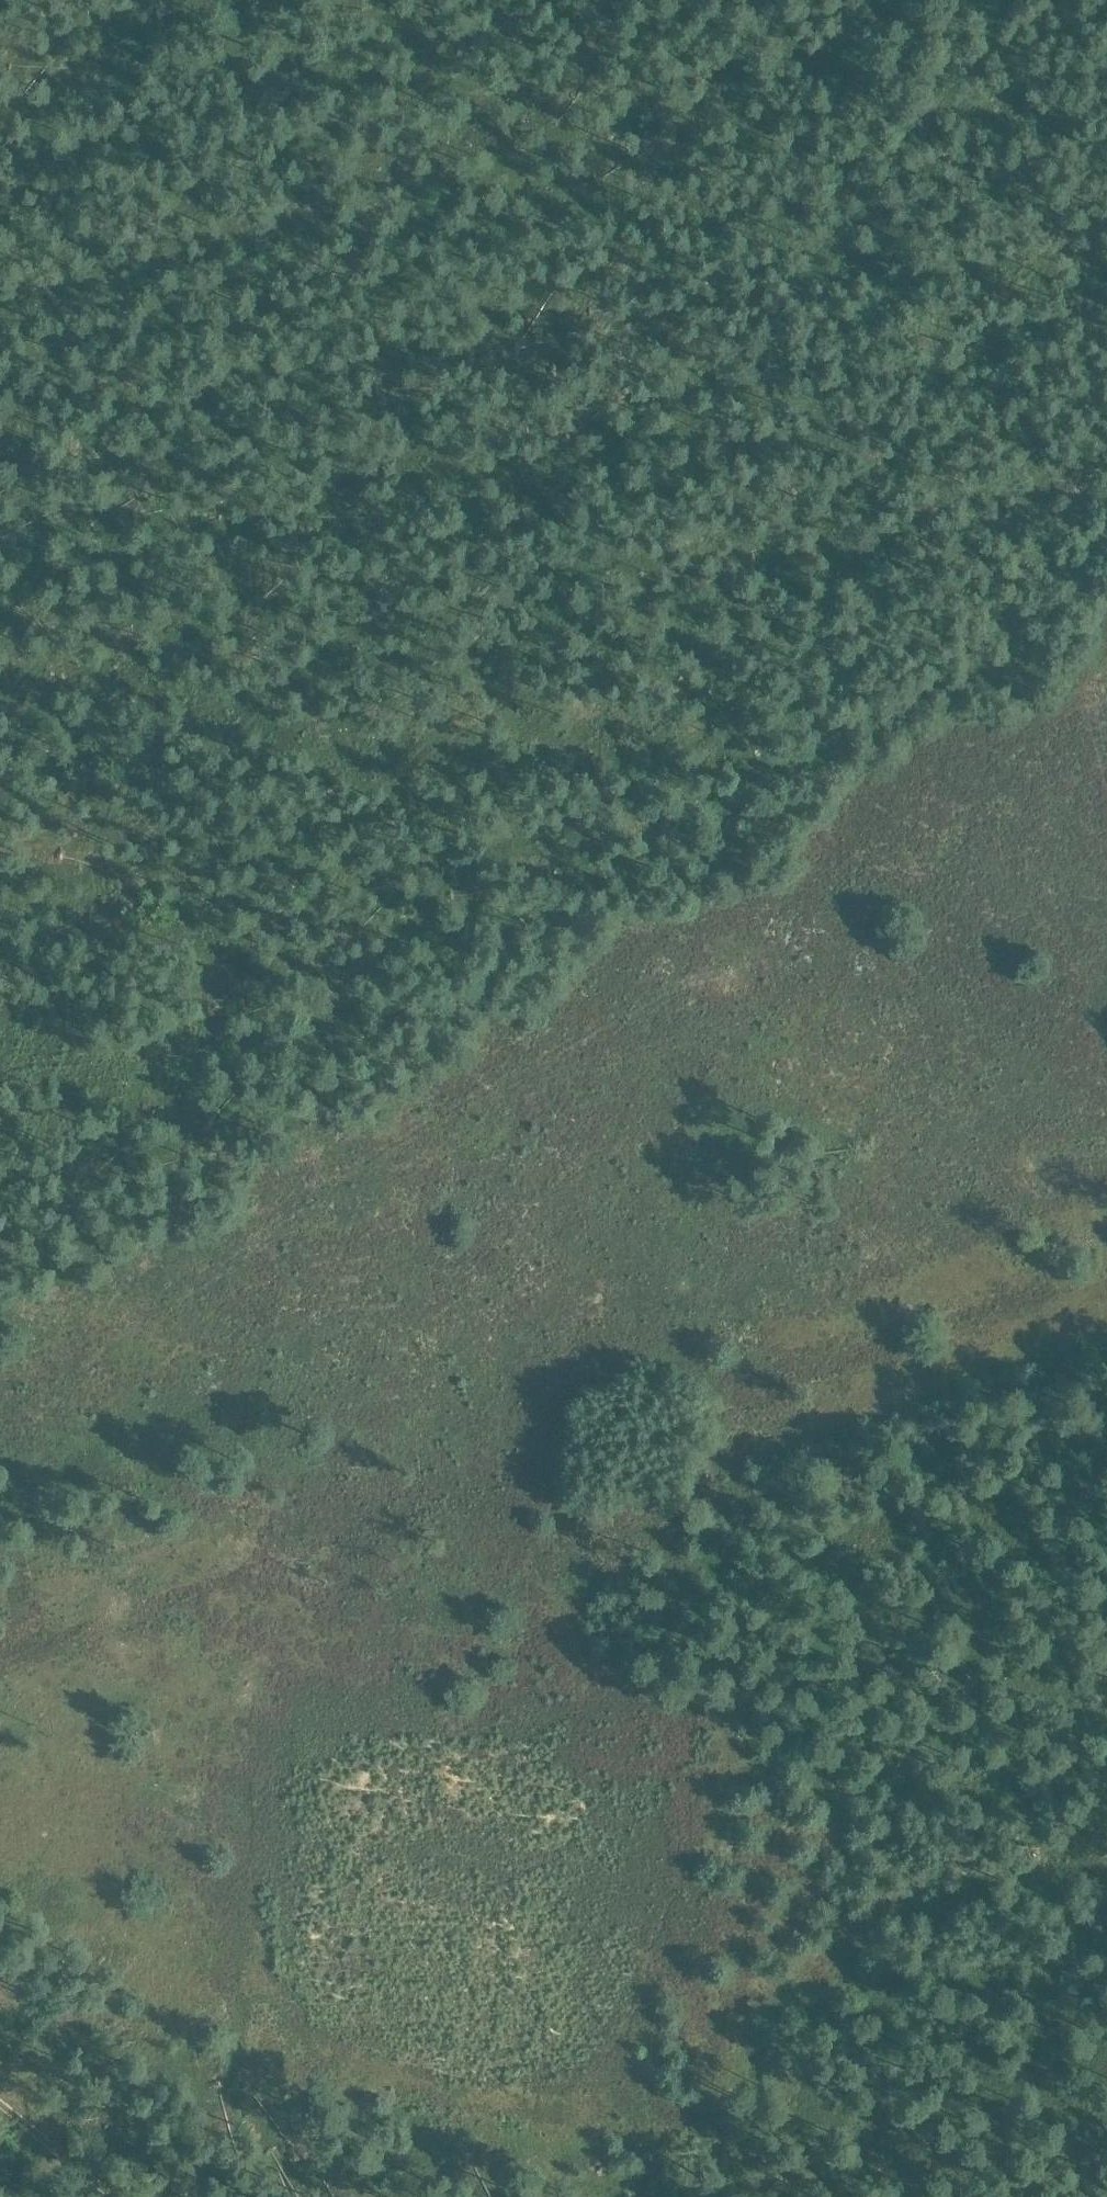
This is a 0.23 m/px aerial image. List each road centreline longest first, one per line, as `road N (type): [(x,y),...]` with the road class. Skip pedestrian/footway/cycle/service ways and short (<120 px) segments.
road 1 (track): [(106,2196),(0,2110)]

